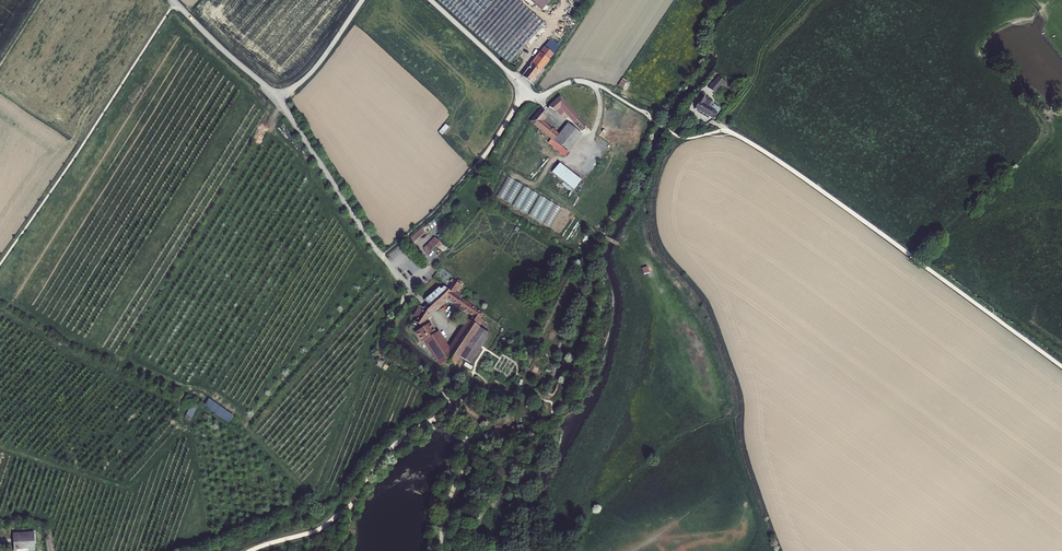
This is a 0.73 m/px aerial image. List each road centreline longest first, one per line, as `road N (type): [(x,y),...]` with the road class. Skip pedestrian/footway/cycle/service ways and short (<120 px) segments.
road 1 (unclassified): [(277,99),(383,255)]
road 2 (unclassified): [(173,0),(277,99)]
road 3 (unclassified): [(430,0),(526,92)]
road 4 (unclassified): [(277,99),(316,68),(362,0)]

